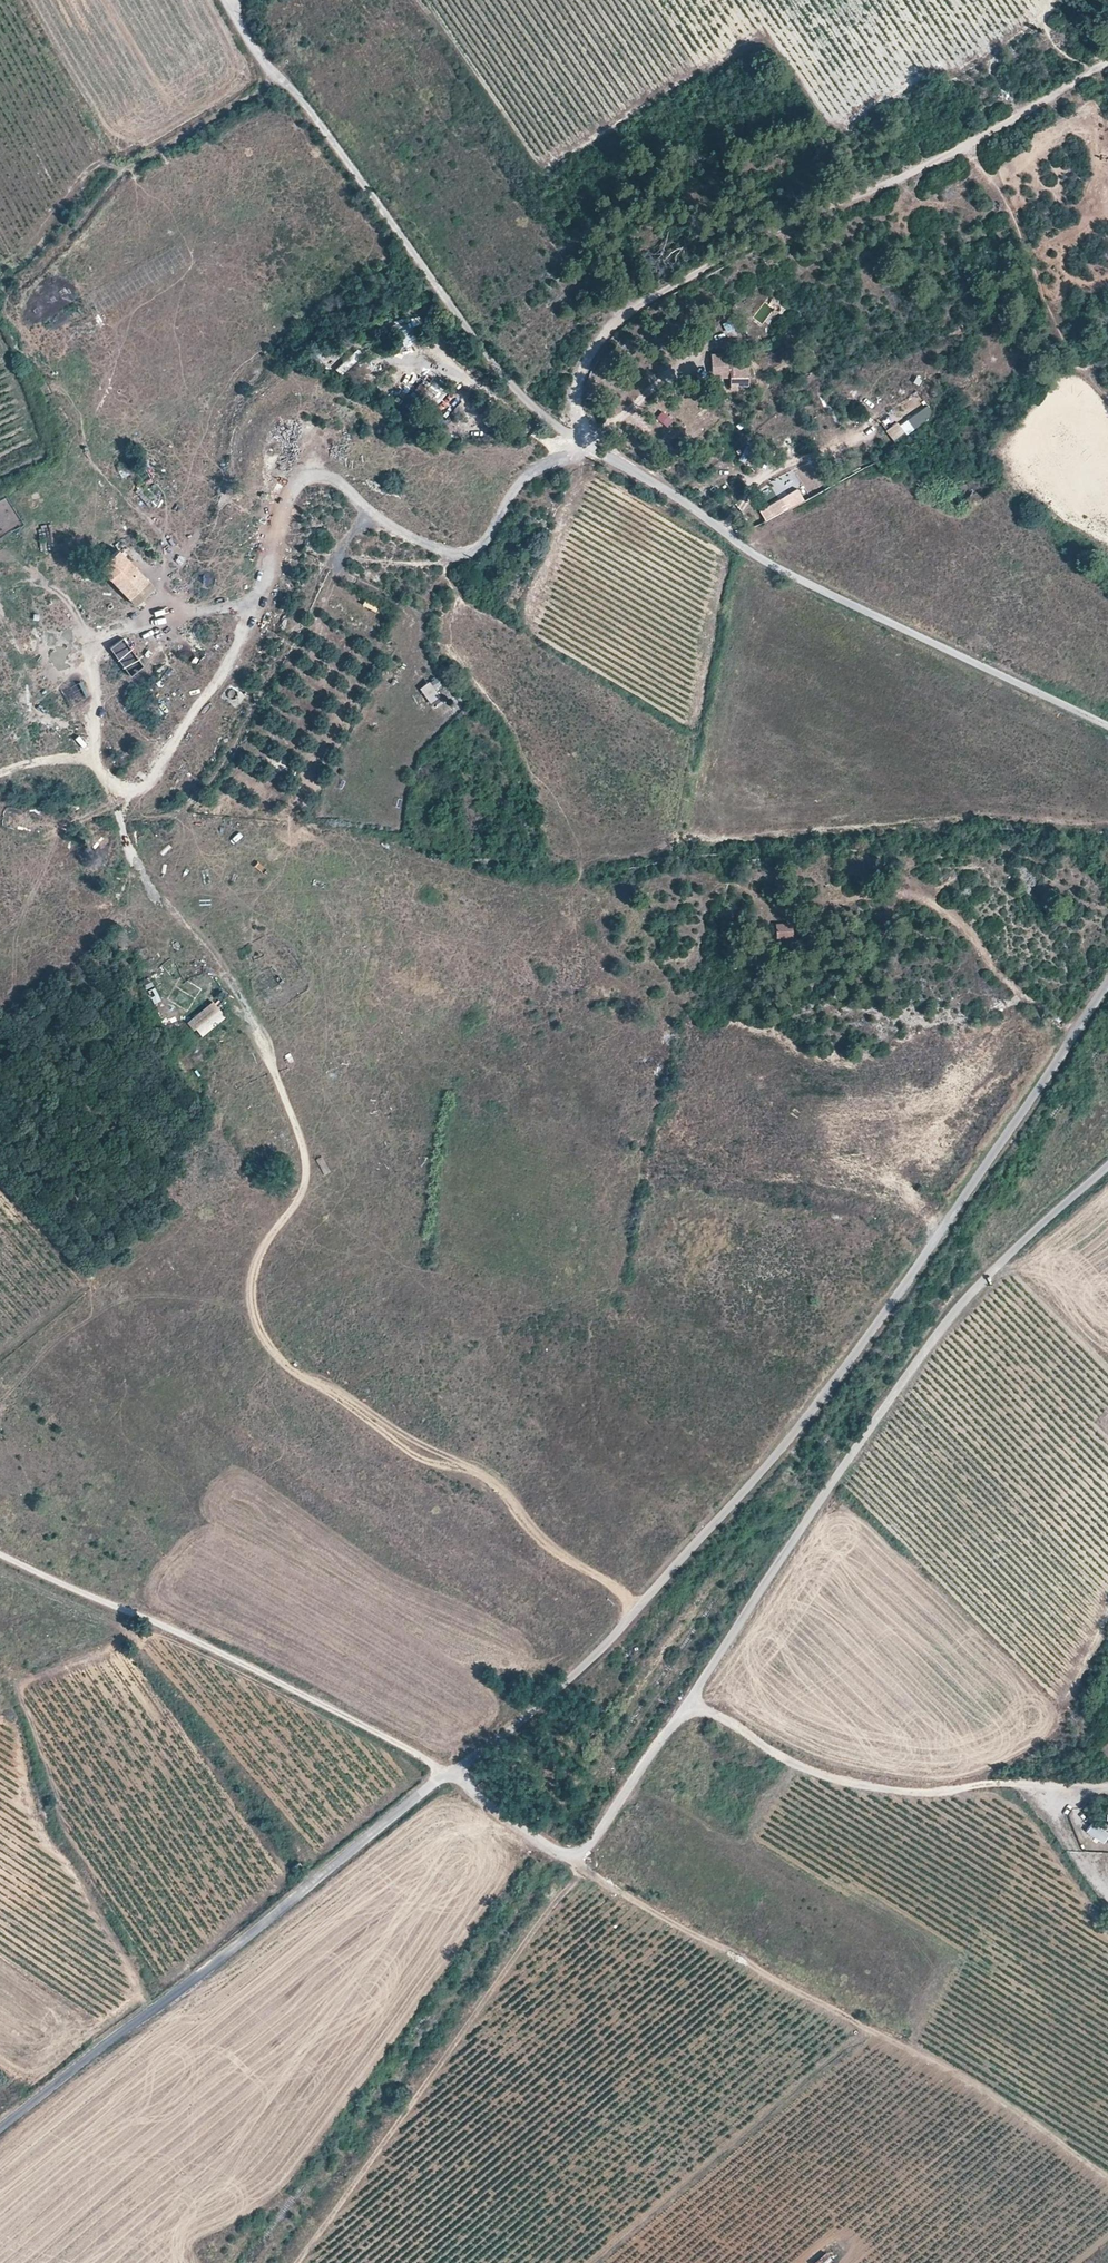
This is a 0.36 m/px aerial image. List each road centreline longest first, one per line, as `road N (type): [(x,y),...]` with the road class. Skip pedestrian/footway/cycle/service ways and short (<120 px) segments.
road 1 (track): [(0,782),(91,816),(176,813),(242,729),(332,556),(465,559),(478,551),(529,474),(588,448),(580,414),(585,375),(616,322),(798,216),(906,175),(1107,66)]
road 2 (tertiary): [(1107,727),(761,561),(559,431),(495,367),(224,0)]
road 3 (track): [(634,1615),(283,1359),(259,1316),(253,1270),(307,1184),(297,1125),(188,907),(137,860),(120,818)]
road 4 (tertiary): [(445,1772),(527,1717),(609,1643),(774,1457),(885,1314),(1107,984)]
road 5 (unclassified): [(445,1772),(561,1853),(592,1847),(955,1312),(1107,1167)]
road 6 (track): [(574,1856),(645,1907),(972,2086),(1107,2179)]
road 7 (tertiary): [(0,2126),(445,1772)]
road 8 (unclassified): [(0,1553),(186,1636),(445,1772)]
road 9 (track): [(1107,1784),(911,1792),(817,1769),(690,1700)]
road 10 (track): [(0,301),(69,236),(113,180),(280,81)]

